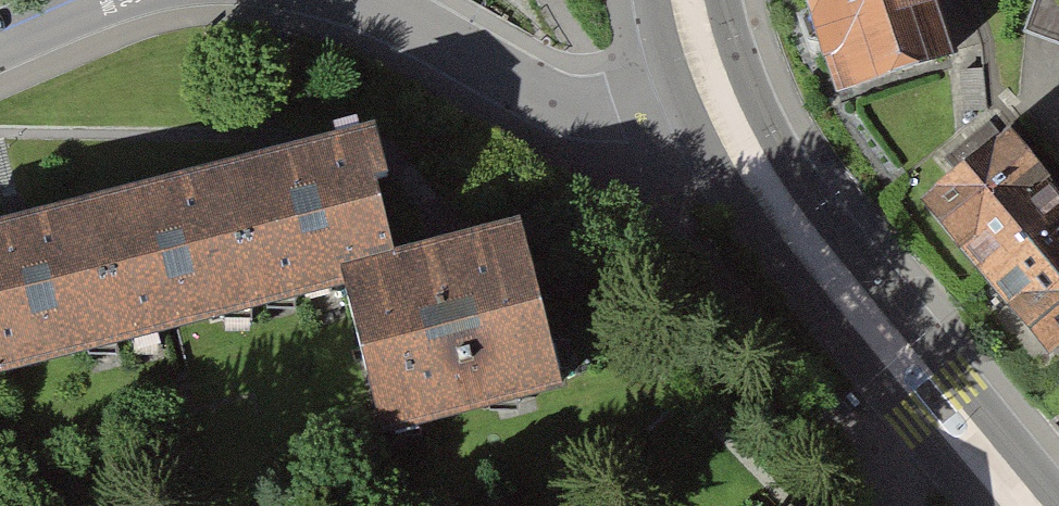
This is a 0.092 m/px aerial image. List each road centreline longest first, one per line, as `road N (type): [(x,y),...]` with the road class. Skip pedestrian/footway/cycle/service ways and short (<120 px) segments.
road 1 (secondary): [(719,98),(788,220),(1023,505)]
road 2 (residential): [(719,98),(629,121),(576,108),(360,0)]
road 3 (residential): [(133,0),(0,55)]

